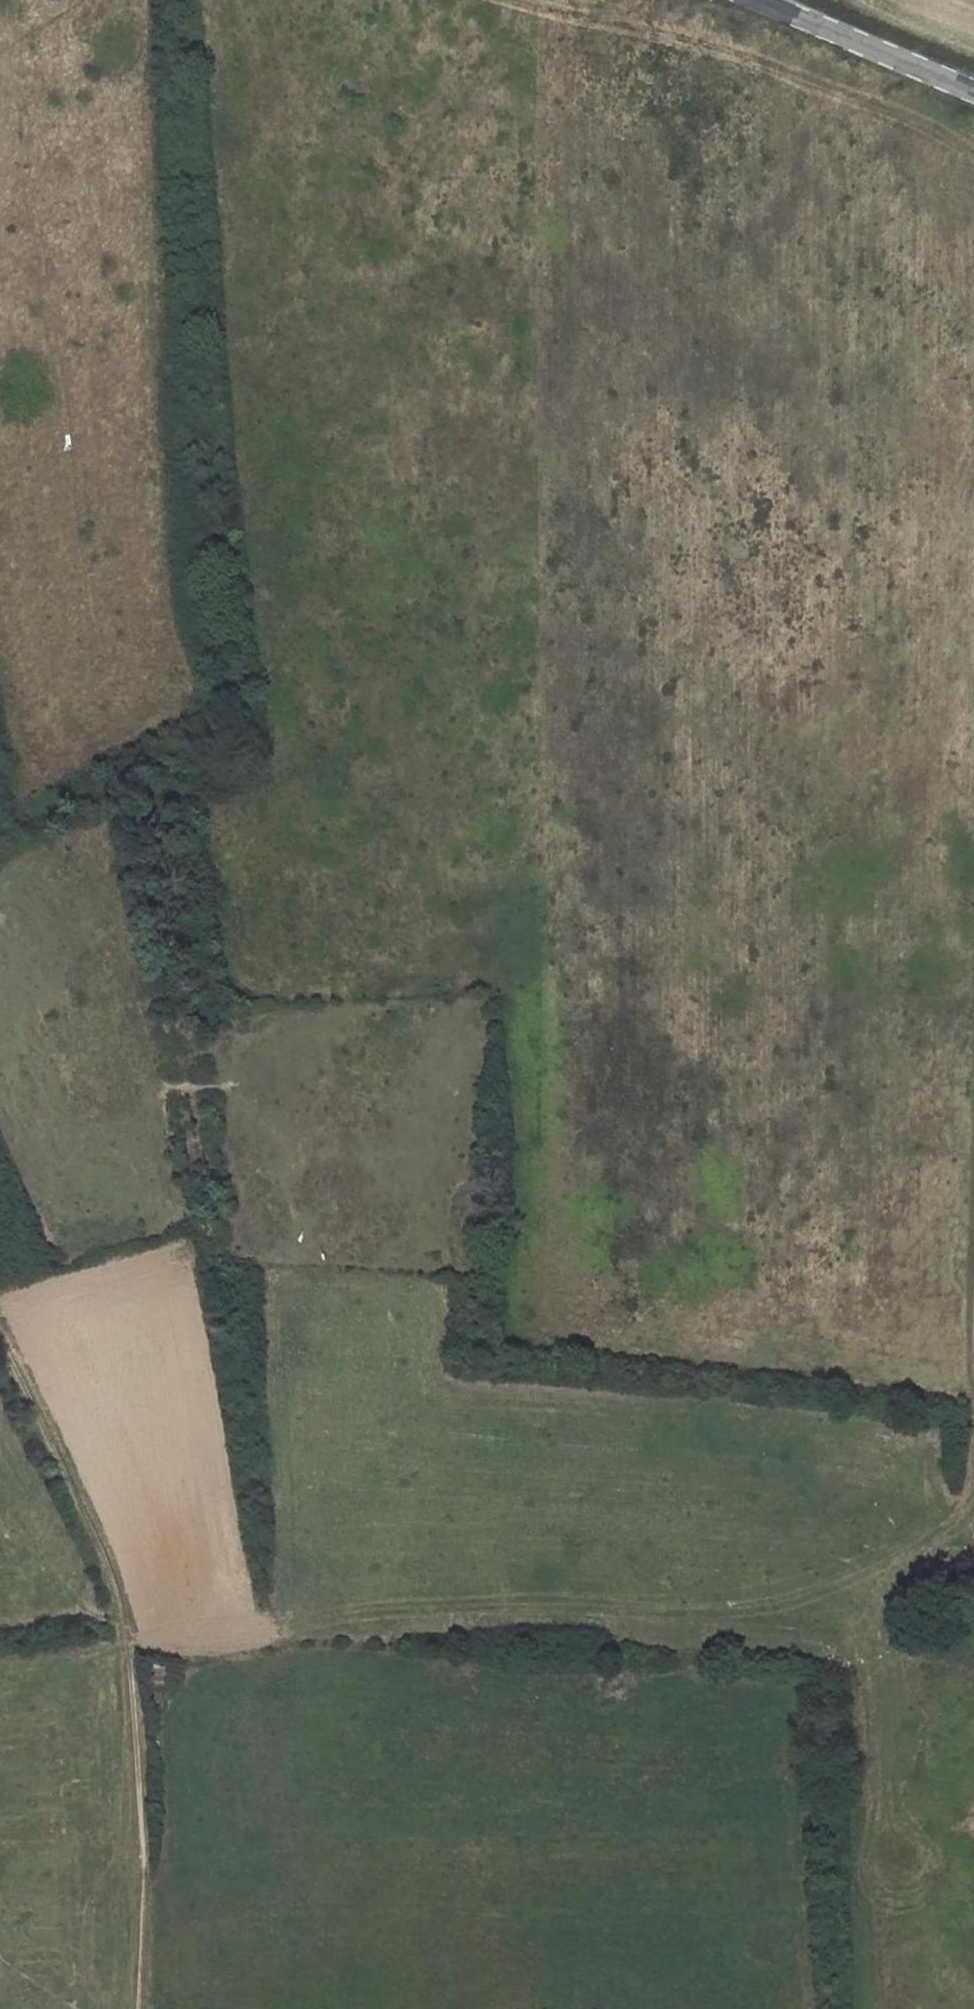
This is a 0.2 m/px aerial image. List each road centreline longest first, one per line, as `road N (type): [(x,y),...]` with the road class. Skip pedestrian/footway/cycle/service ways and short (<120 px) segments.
road 1 (track): [(0,1335),(114,1581),(128,1642),(146,1849),(140,2008)]
road 2 (unclassified): [(973,99),(729,0)]

